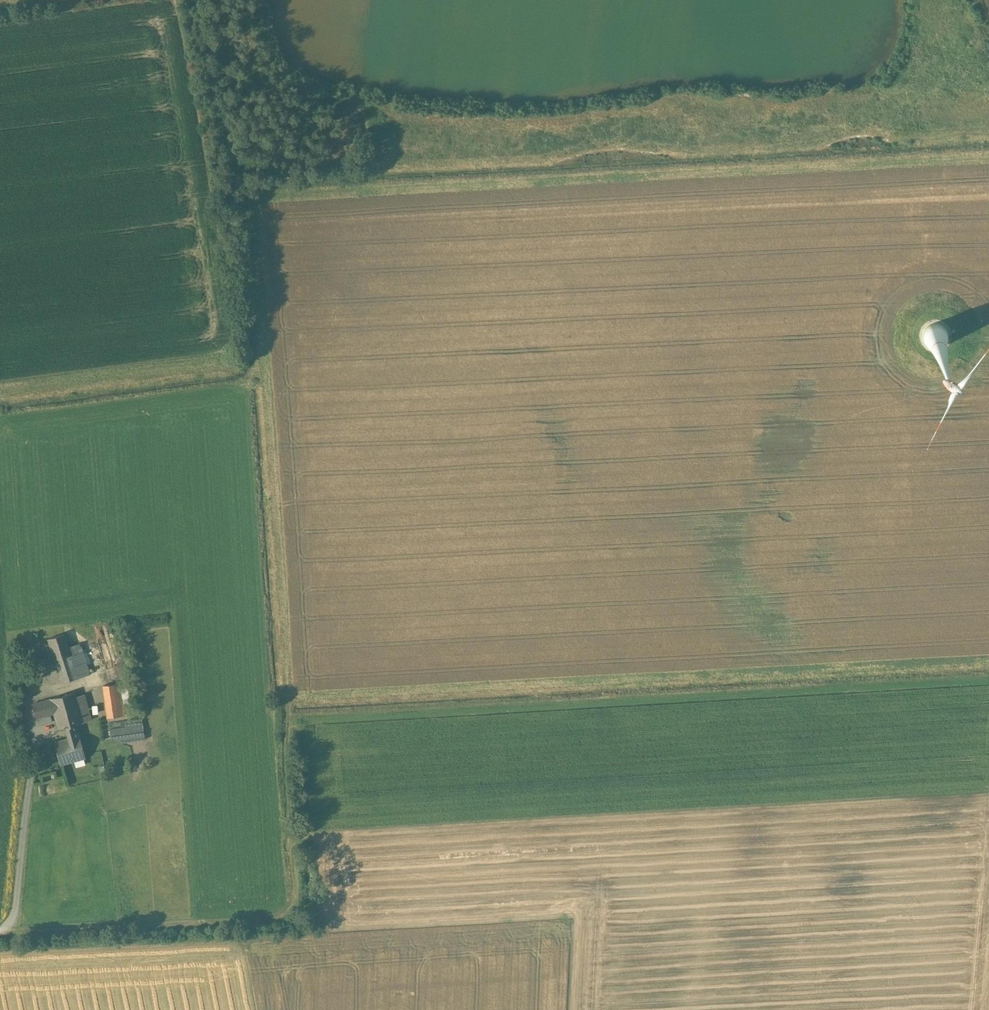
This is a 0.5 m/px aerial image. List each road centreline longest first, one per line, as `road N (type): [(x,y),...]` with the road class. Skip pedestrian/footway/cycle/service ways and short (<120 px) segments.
road 1 (track): [(289,694),(289,913),(0,936)]

